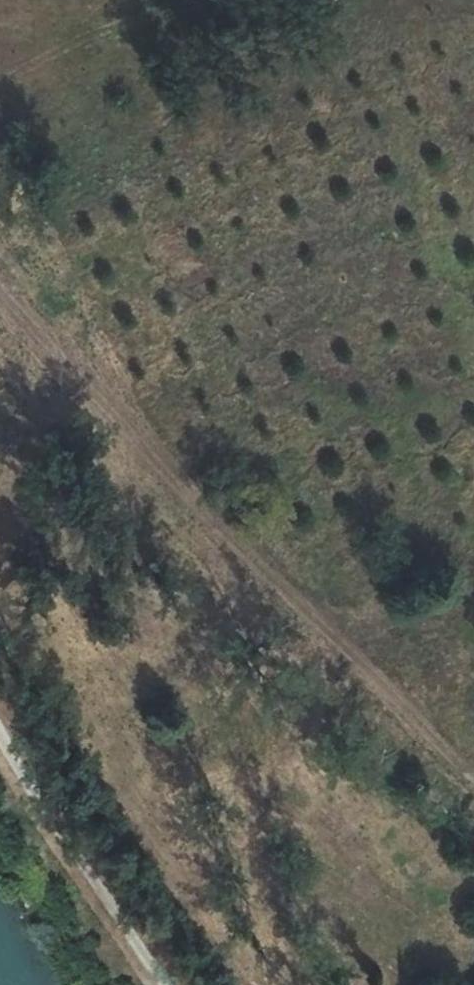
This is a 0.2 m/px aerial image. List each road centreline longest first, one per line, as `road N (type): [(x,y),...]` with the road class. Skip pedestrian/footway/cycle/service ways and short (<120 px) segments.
road 1 (track): [(473,770),(192,508),(0,292)]
road 2 (track): [(166,984),(0,734)]

